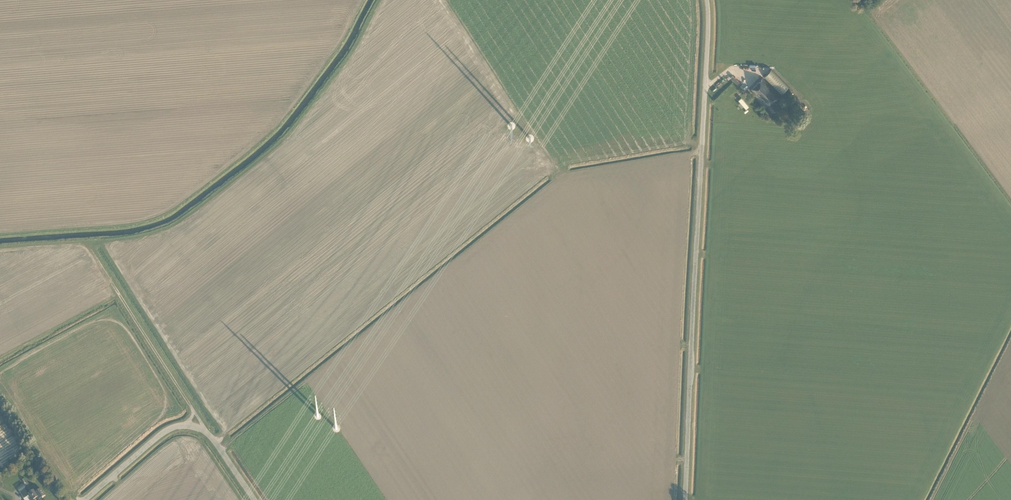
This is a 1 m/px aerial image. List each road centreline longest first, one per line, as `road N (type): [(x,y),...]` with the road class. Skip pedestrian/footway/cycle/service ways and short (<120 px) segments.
road 1 (tertiary): [(684,499),(707,0)]
road 2 (tertiary): [(254,499),(207,433),(185,426),(166,431),(85,499)]
road 3 (track): [(207,433),(87,246)]

